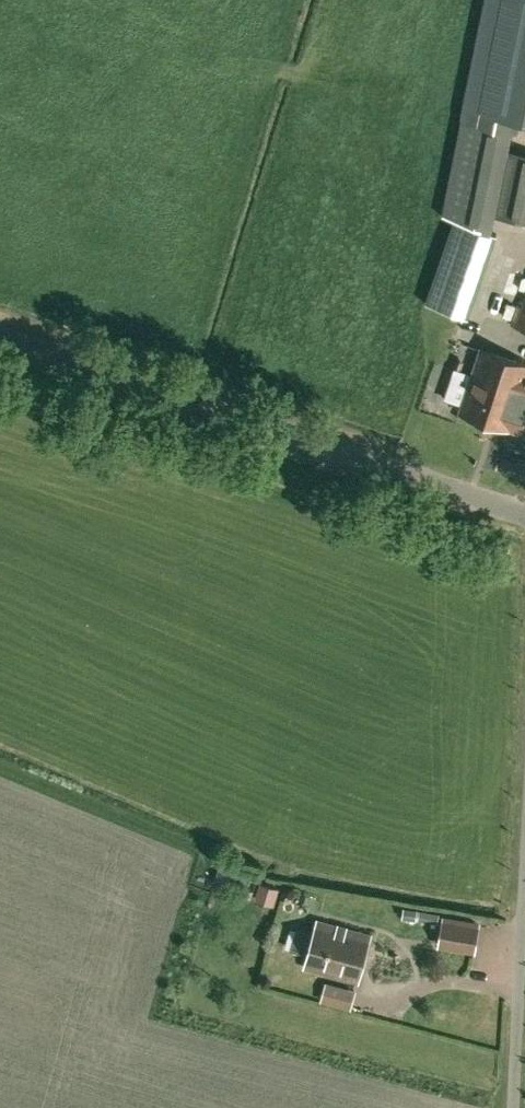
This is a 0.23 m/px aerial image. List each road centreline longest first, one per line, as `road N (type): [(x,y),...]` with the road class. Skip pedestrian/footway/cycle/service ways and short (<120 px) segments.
road 1 (unclassified): [(524,516),(0,335)]

